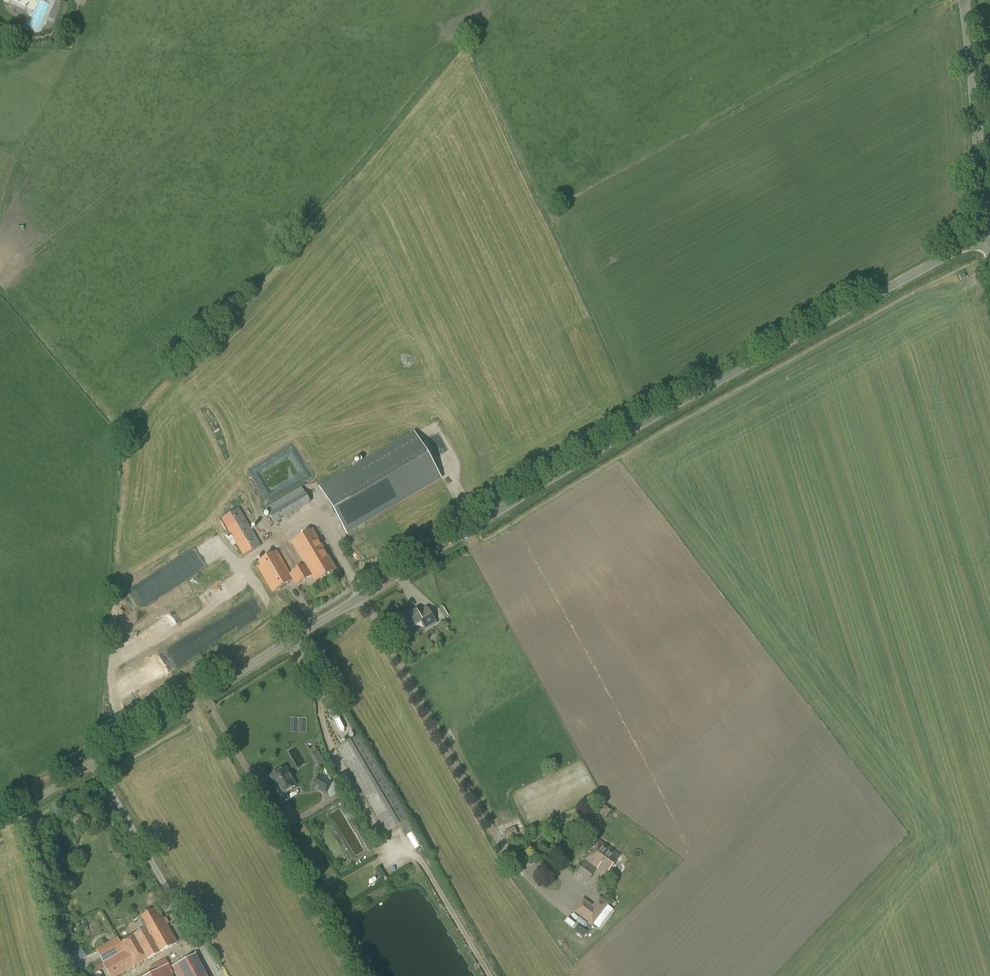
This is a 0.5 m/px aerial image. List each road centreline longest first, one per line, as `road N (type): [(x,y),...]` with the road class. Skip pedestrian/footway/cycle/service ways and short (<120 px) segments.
road 1 (unclassified): [(0,826),(508,501),(985,241)]
road 2 (unclassified): [(985,241),(964,0)]

